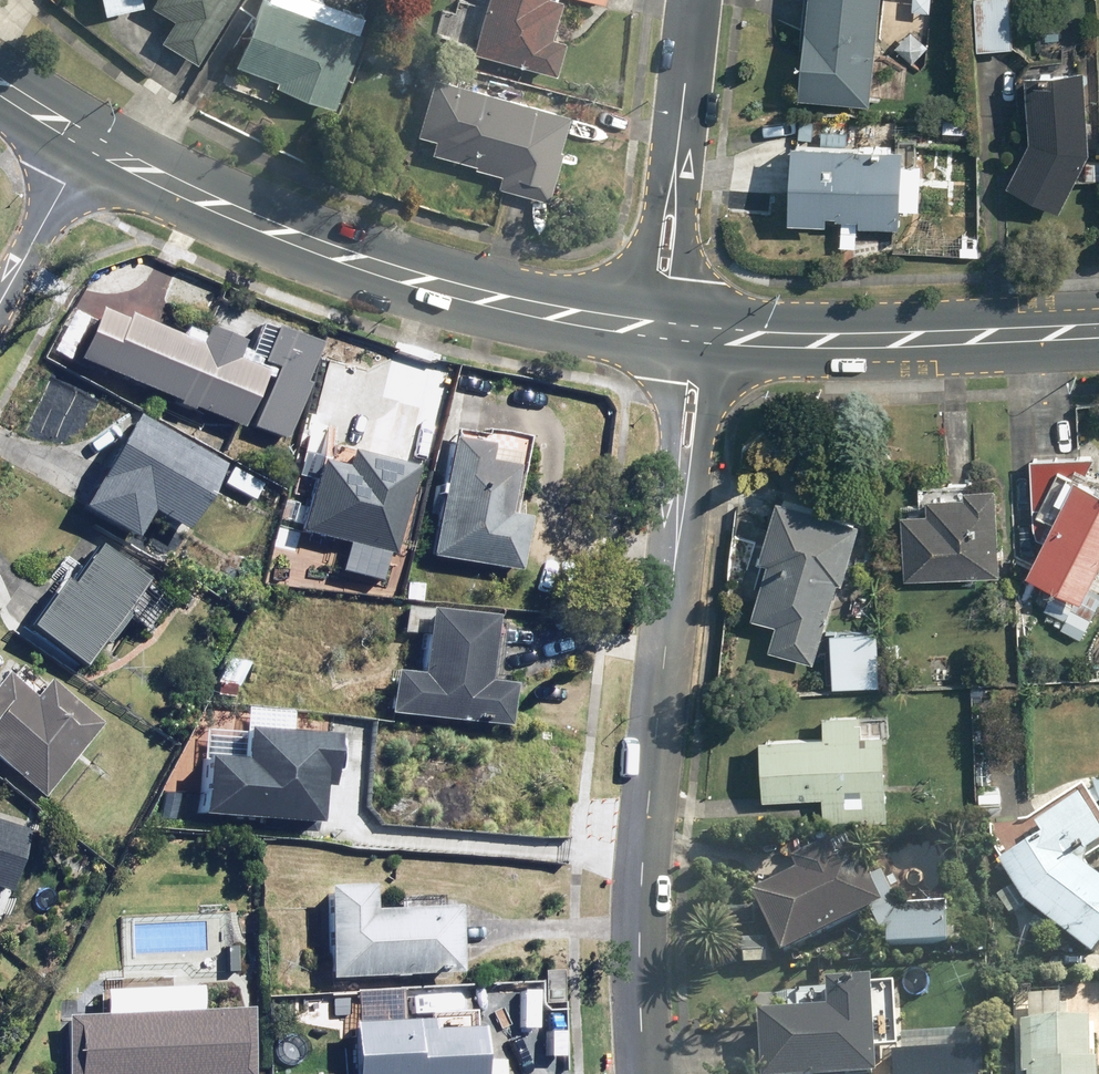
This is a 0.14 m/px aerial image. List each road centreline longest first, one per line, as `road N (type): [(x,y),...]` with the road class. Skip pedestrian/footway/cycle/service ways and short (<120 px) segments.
road 1 (tertiary): [(90,138),(181,188),(384,267),(541,305),(639,315)]
road 2 (residential): [(678,514),(637,923),(643,1073)]
road 3 (tertiary): [(707,323),(822,332),(1098,319)]
road 4 (residential): [(678,514),(639,315)]
road 5 (residential): [(707,323),(708,398),(678,514)]
road 6 (residential): [(90,138),(0,300)]
road 7 (residential): [(677,146),(707,323)]
road 8 (residential): [(639,315),(677,146)]
road 9 (residential): [(677,146),(694,0)]

